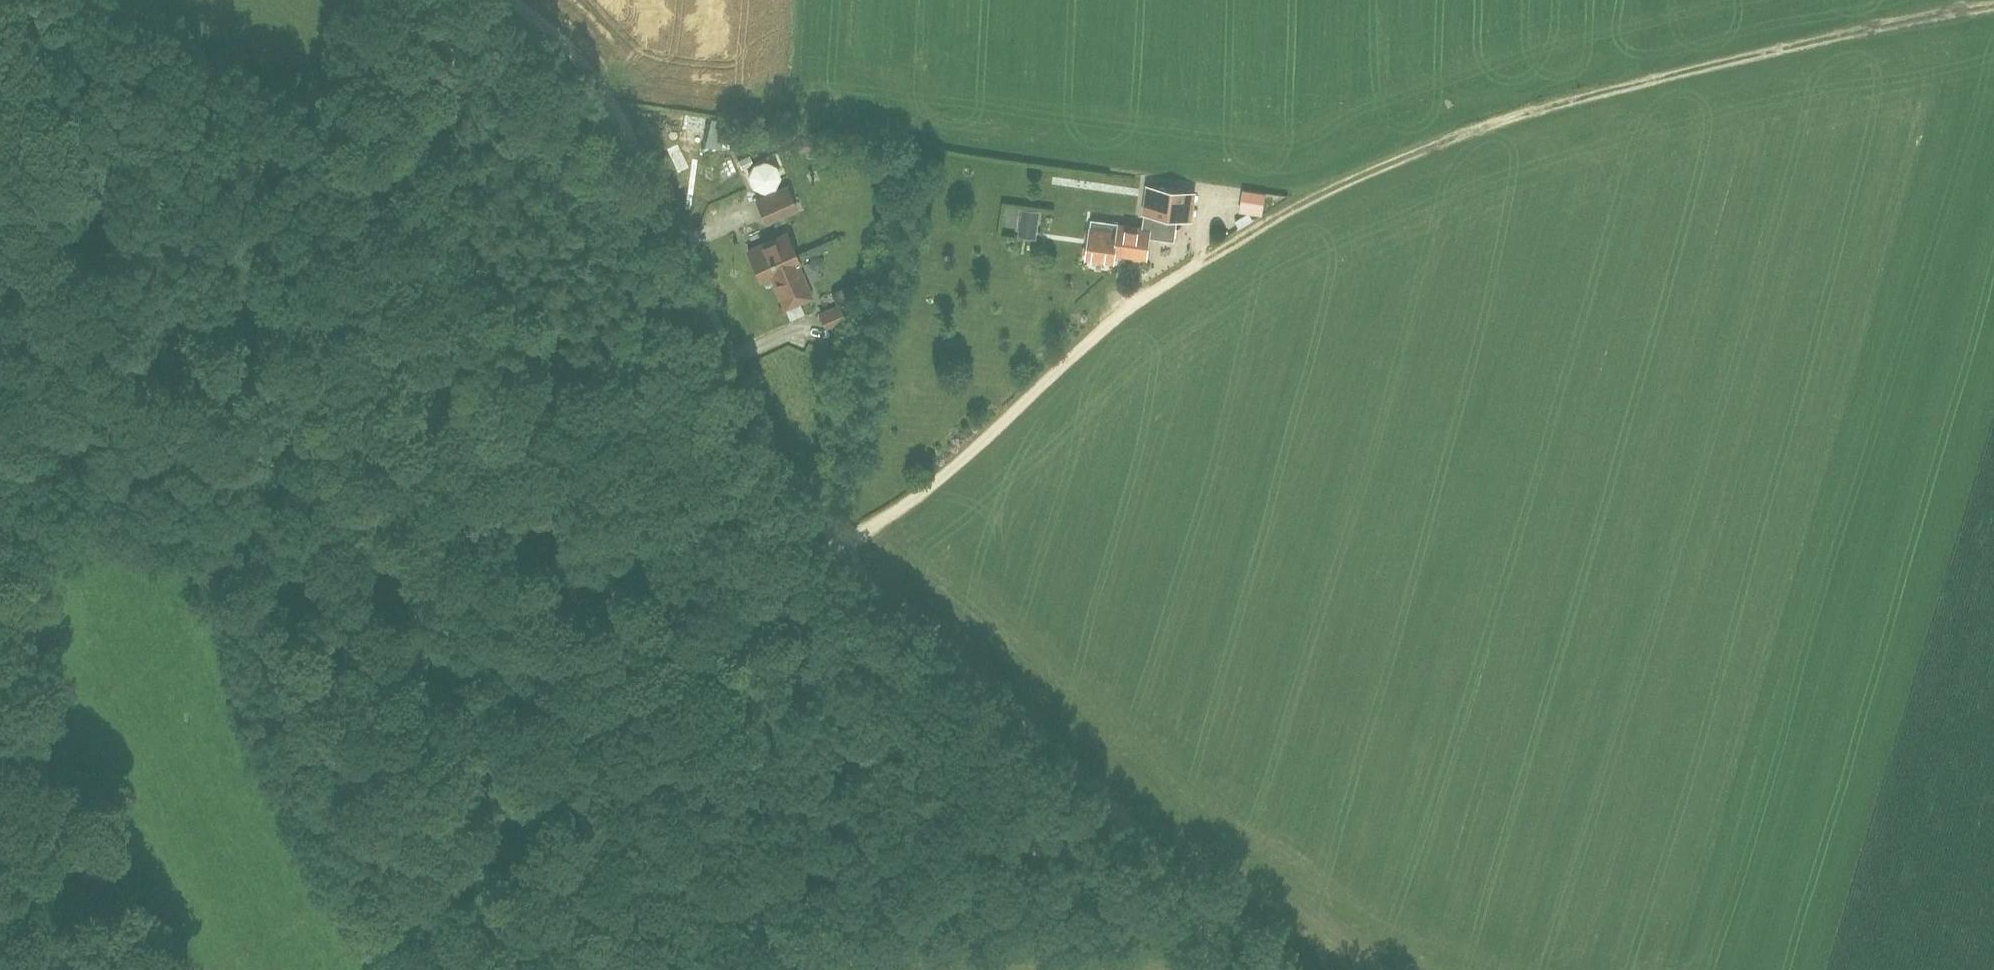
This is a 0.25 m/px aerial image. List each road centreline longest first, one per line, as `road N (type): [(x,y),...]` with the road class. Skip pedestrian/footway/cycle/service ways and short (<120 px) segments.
road 1 (track): [(831,549),(928,487),(1116,315),(1184,268),(1356,174),(1681,67),(1993,0)]
road 2 (track): [(0,462),(61,451),(220,455),(557,520),(622,521),(794,499)]
road 3 (unclassified): [(794,499),(600,94),(578,60),(506,0)]
road 4 (track): [(1215,969),(1178,886),(1111,806),(831,549)]

